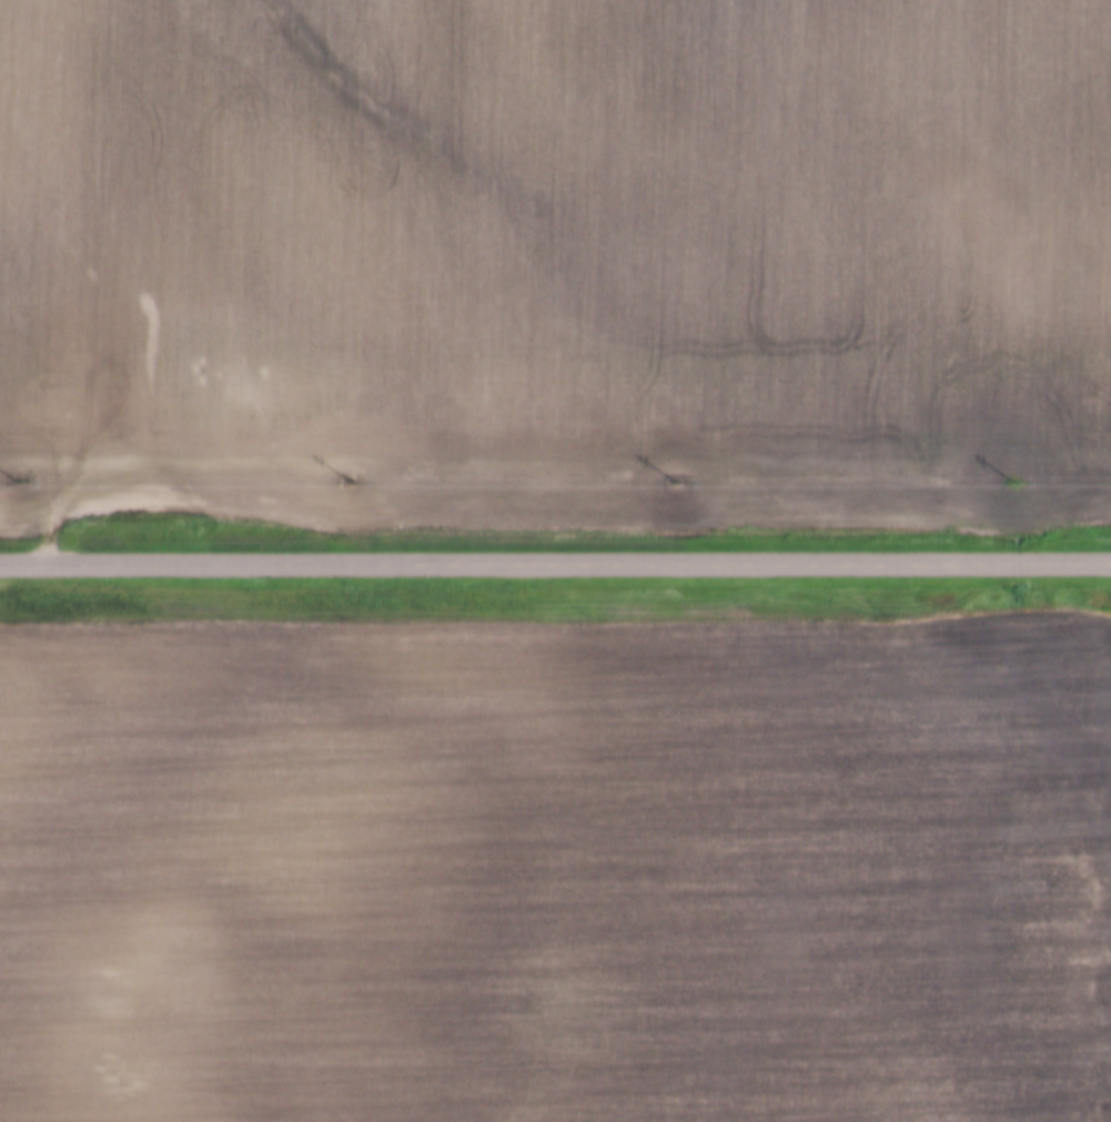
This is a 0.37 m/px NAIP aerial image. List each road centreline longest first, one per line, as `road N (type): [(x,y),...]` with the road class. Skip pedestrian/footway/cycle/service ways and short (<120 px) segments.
road 1 (residential): [(0,563),(1110,561)]

